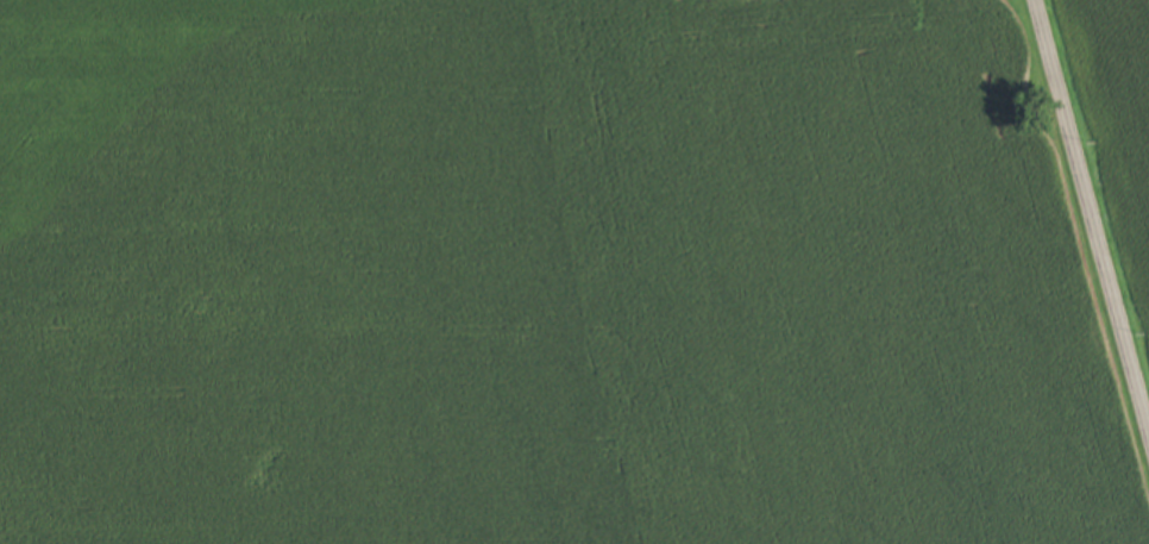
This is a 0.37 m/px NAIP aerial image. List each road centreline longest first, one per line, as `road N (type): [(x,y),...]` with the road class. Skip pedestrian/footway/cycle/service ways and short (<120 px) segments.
road 1 (residential): [(1035,0),(1148,422)]

